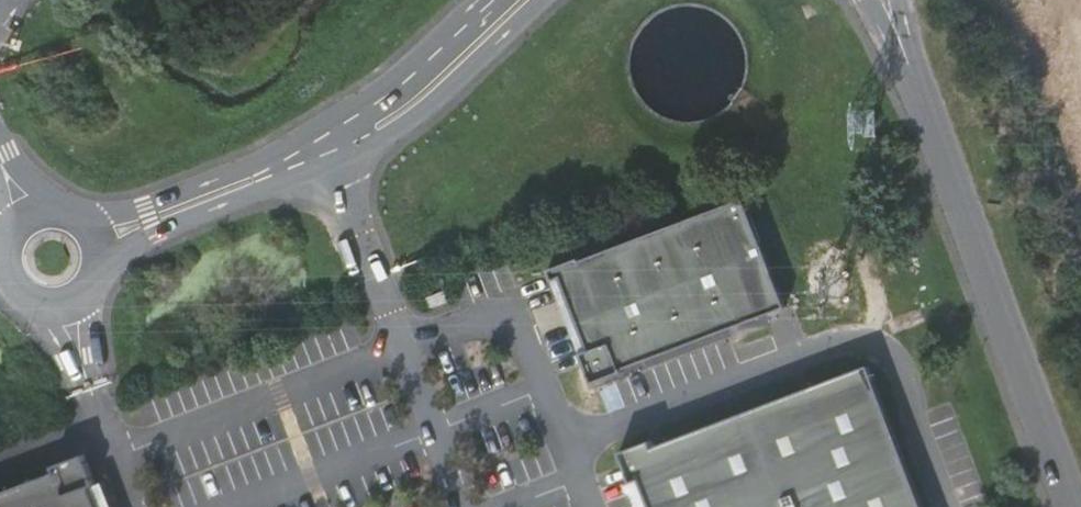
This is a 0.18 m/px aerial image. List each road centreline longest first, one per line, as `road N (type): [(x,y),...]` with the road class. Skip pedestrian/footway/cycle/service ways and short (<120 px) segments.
road 1 (tertiary): [(1079,506),(900,48)]

